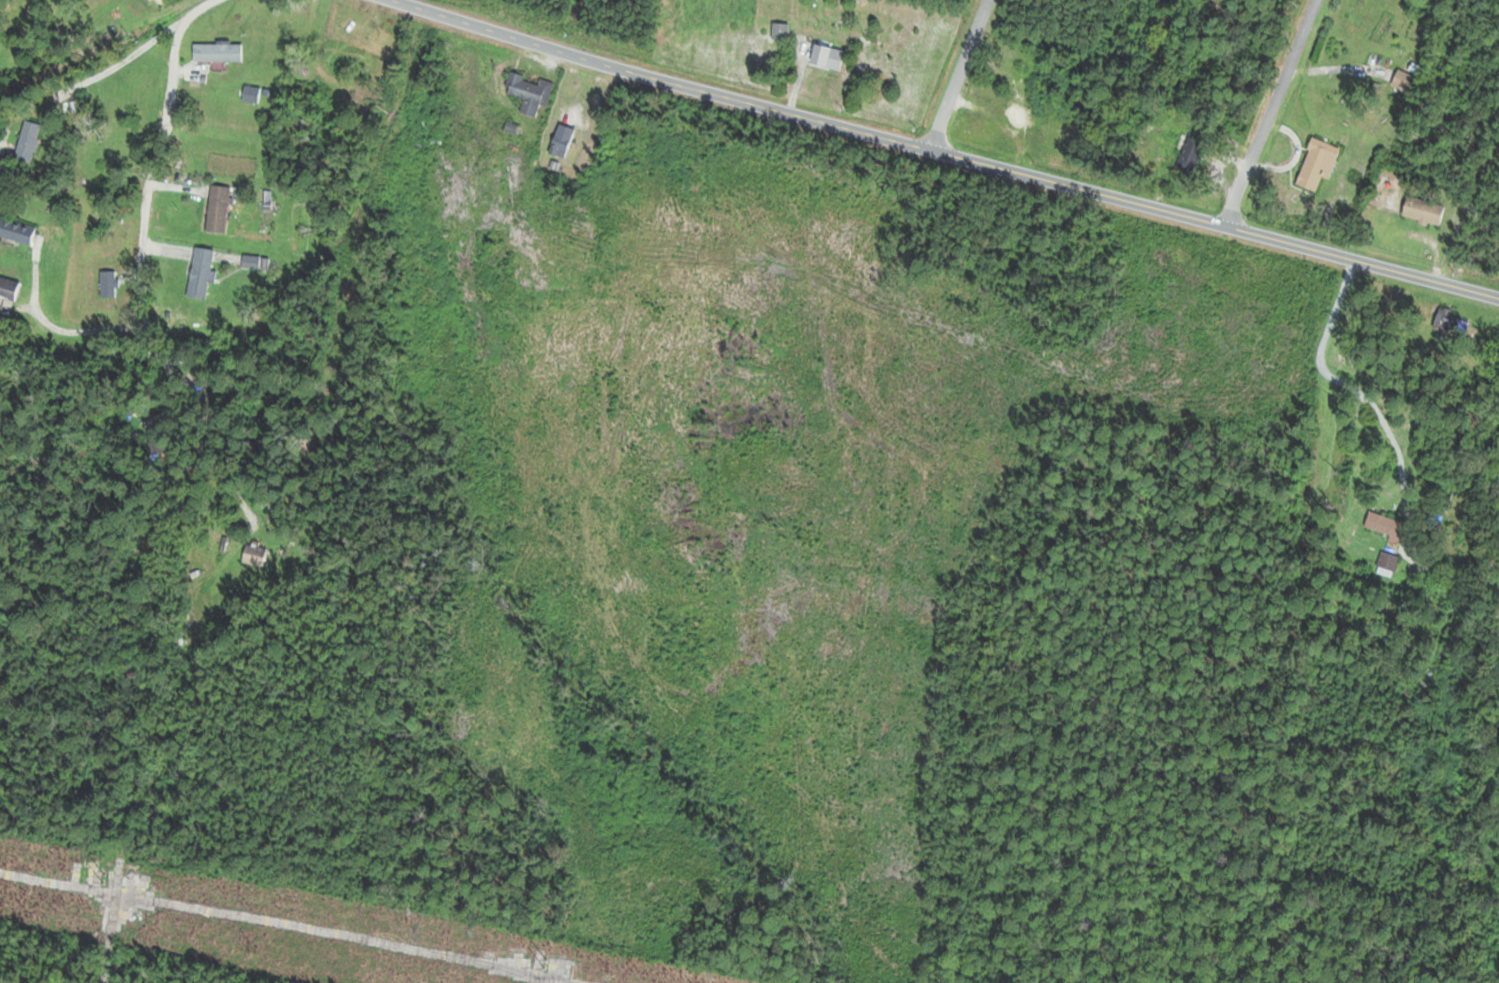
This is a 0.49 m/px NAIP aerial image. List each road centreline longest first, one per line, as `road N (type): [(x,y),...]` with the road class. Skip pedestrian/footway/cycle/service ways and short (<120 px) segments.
road 1 (residential): [(1498,300),(895,141),(417,0)]
road 2 (residential): [(213,0),(181,24),(149,172),(138,266),(149,327)]
road 3 (residential): [(1226,227),(1321,0)]

